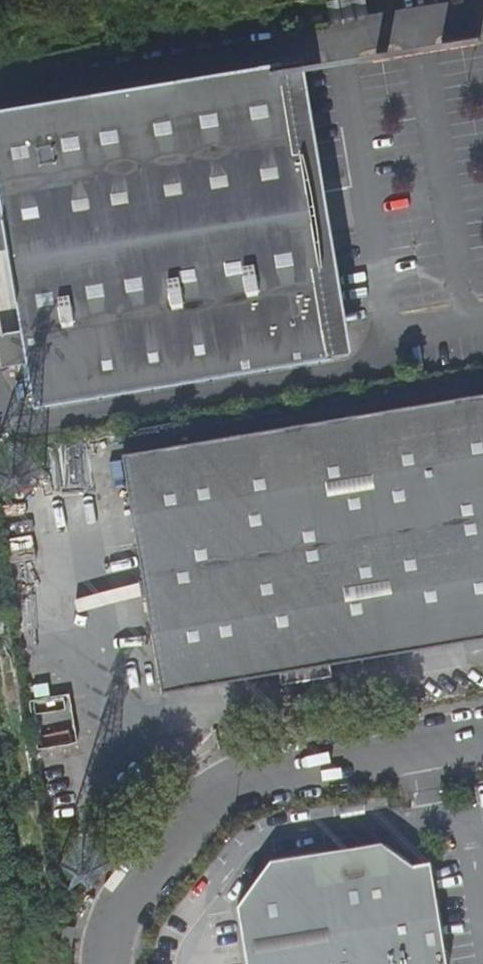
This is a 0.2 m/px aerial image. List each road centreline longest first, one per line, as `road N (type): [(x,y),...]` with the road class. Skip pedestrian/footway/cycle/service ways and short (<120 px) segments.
road 1 (unclassified): [(108,963),(111,932),(145,871),(232,789),(482,738)]

